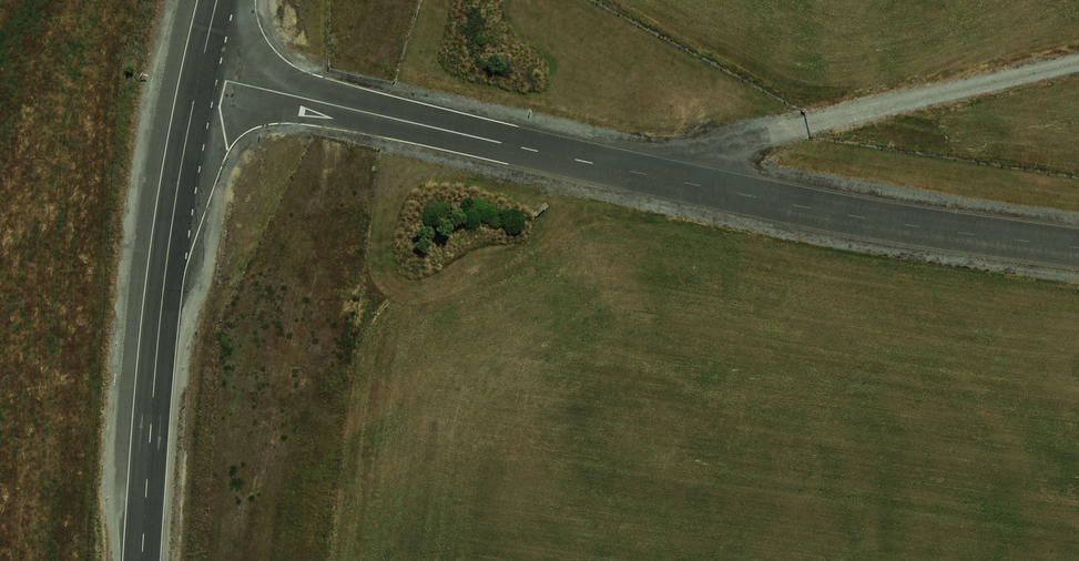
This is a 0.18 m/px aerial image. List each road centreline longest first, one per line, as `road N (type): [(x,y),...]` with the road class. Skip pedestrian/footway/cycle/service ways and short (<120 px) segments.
road 1 (unclassified): [(1078,249),(750,196),(198,76)]
road 2 (primary): [(143,560),(168,256),(198,76)]
road 3 (track): [(622,170),(1078,65)]

